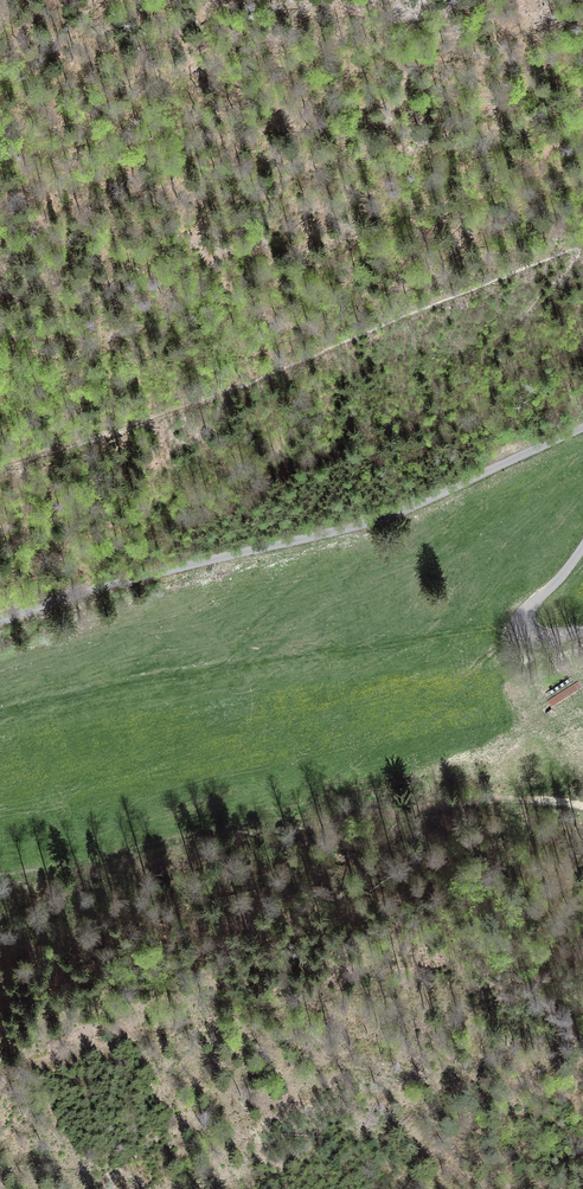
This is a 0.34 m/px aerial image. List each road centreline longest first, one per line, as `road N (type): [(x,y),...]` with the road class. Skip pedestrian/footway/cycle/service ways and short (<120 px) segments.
road 1 (unclassified): [(0,617),(394,513),(582,426)]
road 2 (track): [(582,807),(512,794),(0,870)]
road 3 (track): [(0,714),(90,691),(525,624)]
road 4 (track): [(200,402),(582,243)]
road 5 (track): [(369,521),(466,378),(553,282)]
road 6 (track): [(0,1068),(288,996)]
road 7 (track): [(0,467),(200,402)]
road 8 (unclassified): [(582,547),(525,619),(542,635),(582,633)]

